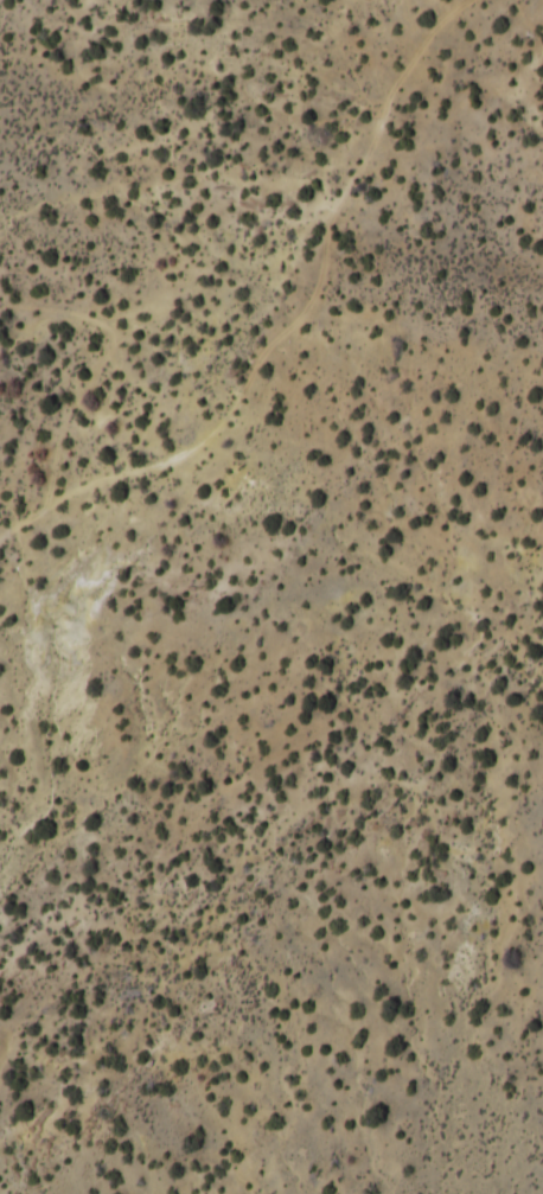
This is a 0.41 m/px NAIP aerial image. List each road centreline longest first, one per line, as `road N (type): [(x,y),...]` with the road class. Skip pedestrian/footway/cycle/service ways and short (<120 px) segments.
road 1 (track): [(542,473),(502,512),(103,788),(0,846)]
road 2 (track): [(456,543),(496,362),(469,168),(471,0)]
road 3 (track): [(18,836),(91,855),(257,944)]
road 4 (track): [(255,965),(257,944),(294,938),(322,949),(340,970),(325,997),(299,1013),(264,997),(255,965)]

